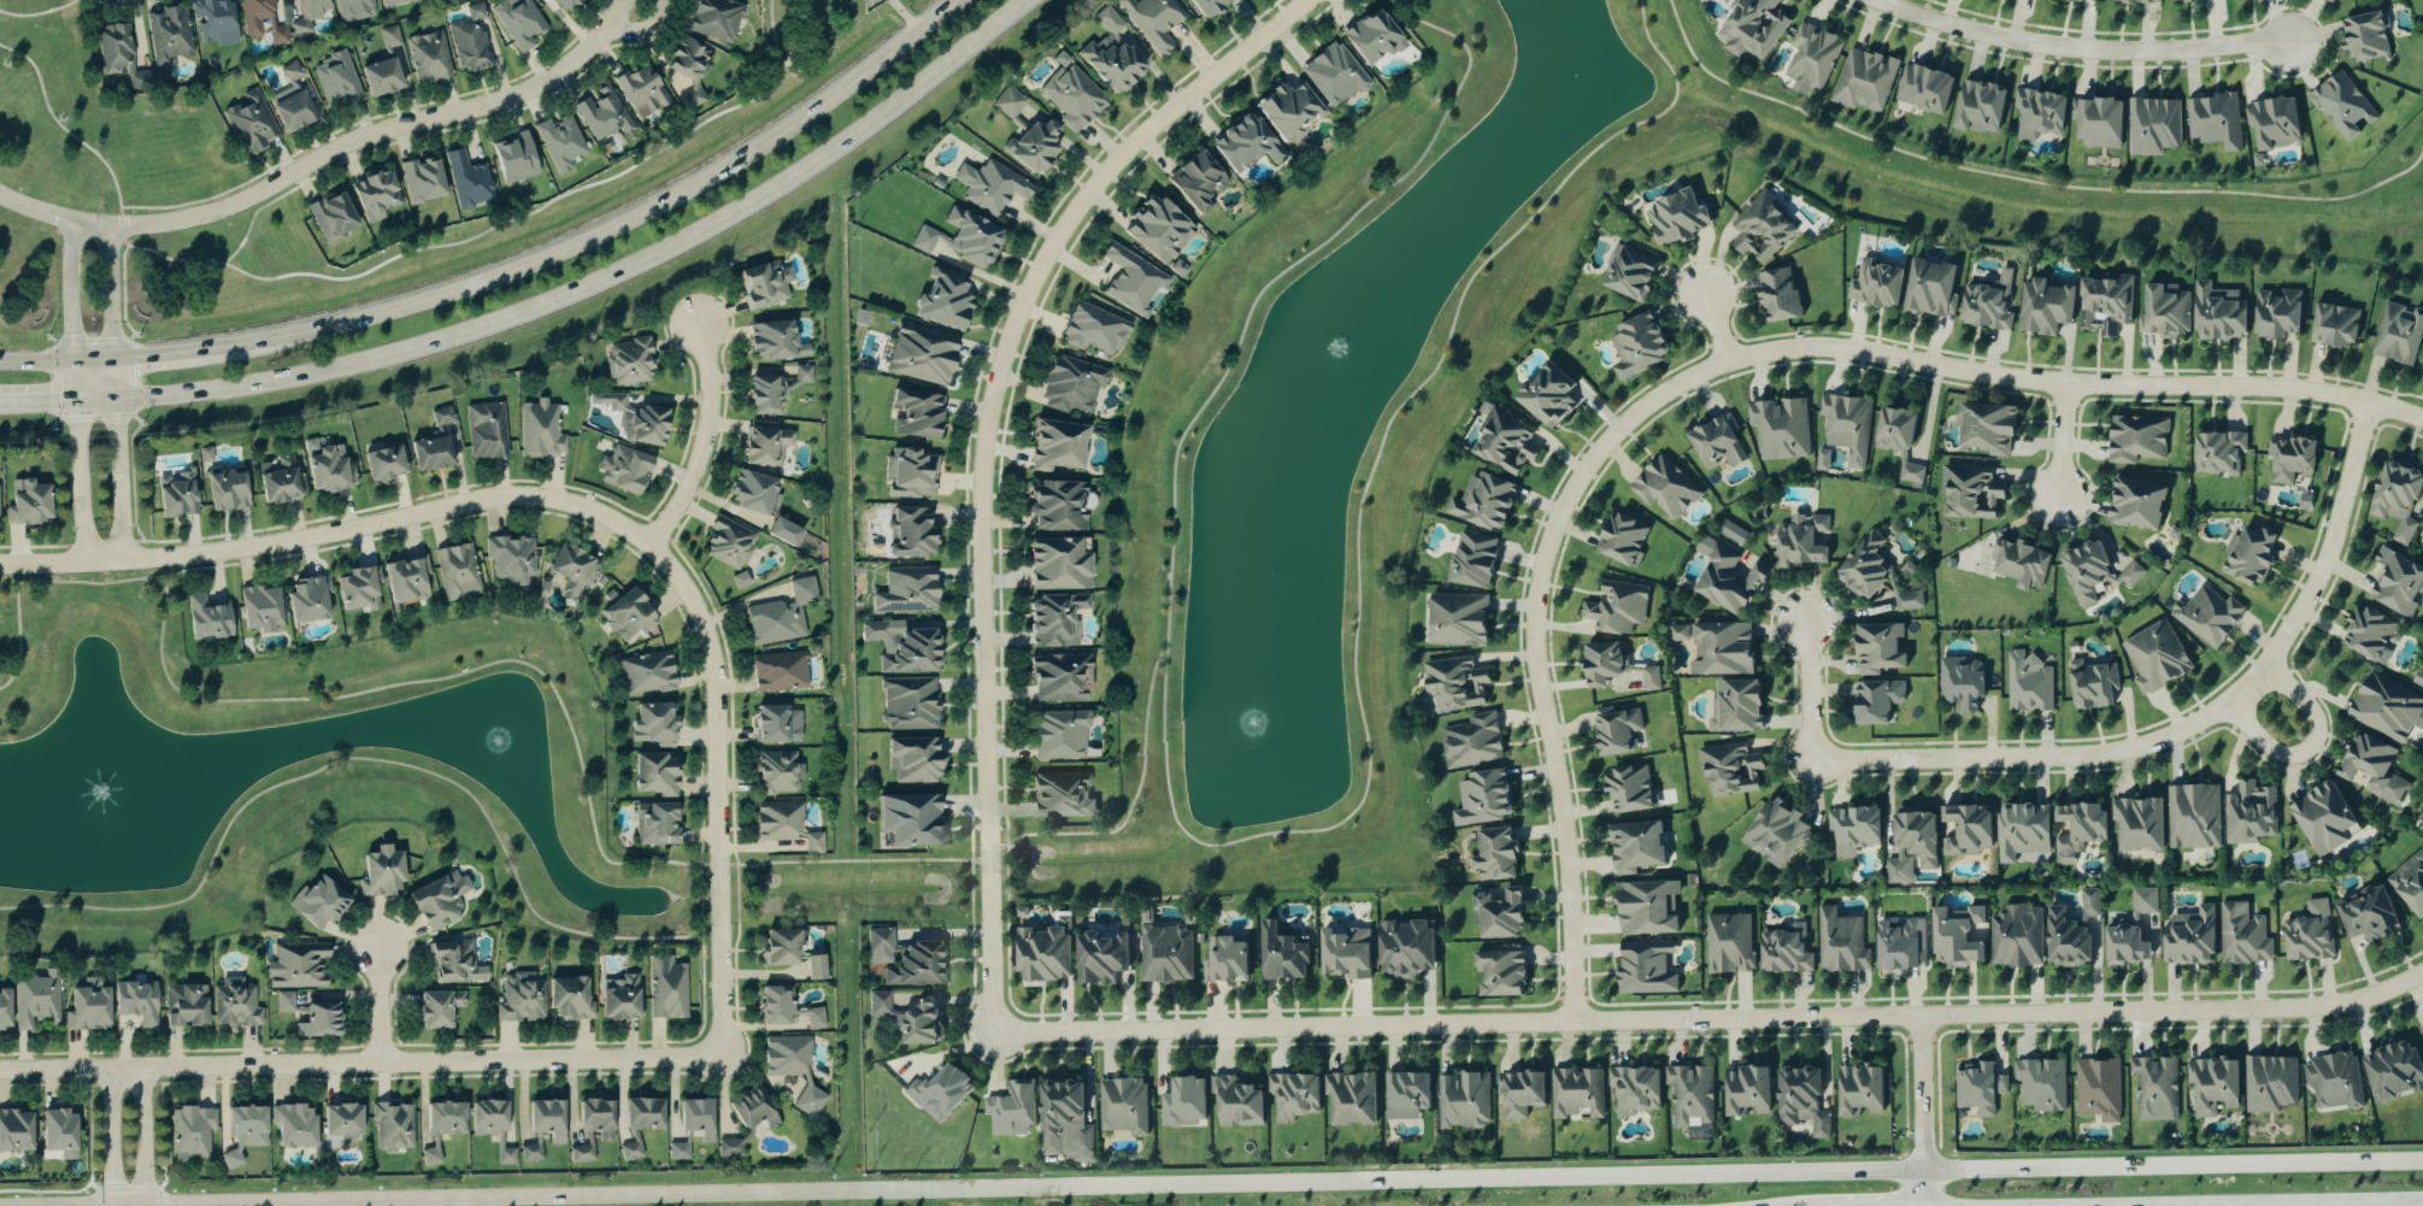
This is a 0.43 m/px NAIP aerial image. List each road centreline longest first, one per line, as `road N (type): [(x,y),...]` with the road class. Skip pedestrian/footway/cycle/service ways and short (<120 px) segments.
road 1 (residential): [(2422,975),(2364,1002),(2304,1012),(996,1035)]
road 2 (secondary): [(2422,1170),(1928,1186),(1072,1190)]
road 3 (residential): [(996,1035),(983,505),(1005,370),(1055,246),(1123,155),(1310,0)]
road 4 (secondary): [(122,393),(294,372),(521,316),(689,237),(907,100),(1024,0)]
road 5 (secondary): [(1072,1190),(228,1204)]
road 6 (secondary): [(963,0),(769,147),(651,214),(431,301),(222,348)]
road 7 (residential): [(1816,761),(2129,754),(2231,708),(2269,671),(2318,586),(2370,405)]
road 8 (residential): [(1576,1025),(1572,877),(1537,640),(1549,546),(1592,464),(1625,425),(1730,363)]
road 9 (residential): [(724,1061),(0,1072)]
road 10 (residential): [(1730,363),(1853,351),(2018,383),(2315,393),(2422,421)]
road 11 (residential): [(0,565),(216,553),(490,496),(572,505),(652,546)]
road 12 (residential): [(628,0),(564,69),(522,92),(365,137),(239,205),(182,222),(114,228)]
road 13 (residential): [(652,546),(706,623),(718,671),(724,1061)]
road 14 (residential): [(1880,0),(1927,20),(2052,49),(2177,53),(2287,41)]
road 15 (residential): [(701,328),(712,377),(705,455),(652,546)]
road 16 (residential): [(2231,708),(2278,755),(2294,760),(2315,748),(2316,712),(2269,671)]
road 17 (residential): [(1924,1018),(1927,1205)]
road 18 (secondary): [(2248,1205),(2422,1203)]
road 19 (residential): [(78,395),(86,563)]
road 20 (residential): [(125,560),(122,393)]
road 21 (tertiary): [(122,393),(114,228)]
road 22 (residential): [(1809,623),(1816,761)]
road 23 (tertiary): [(71,224),(77,360)]
road 24 (residential): [(147,1205),(146,1070)]
road 25 (residential): [(112,1070),(112,1205)]
road 26 (tertiary): [(114,228),(71,224),(0,196)]

